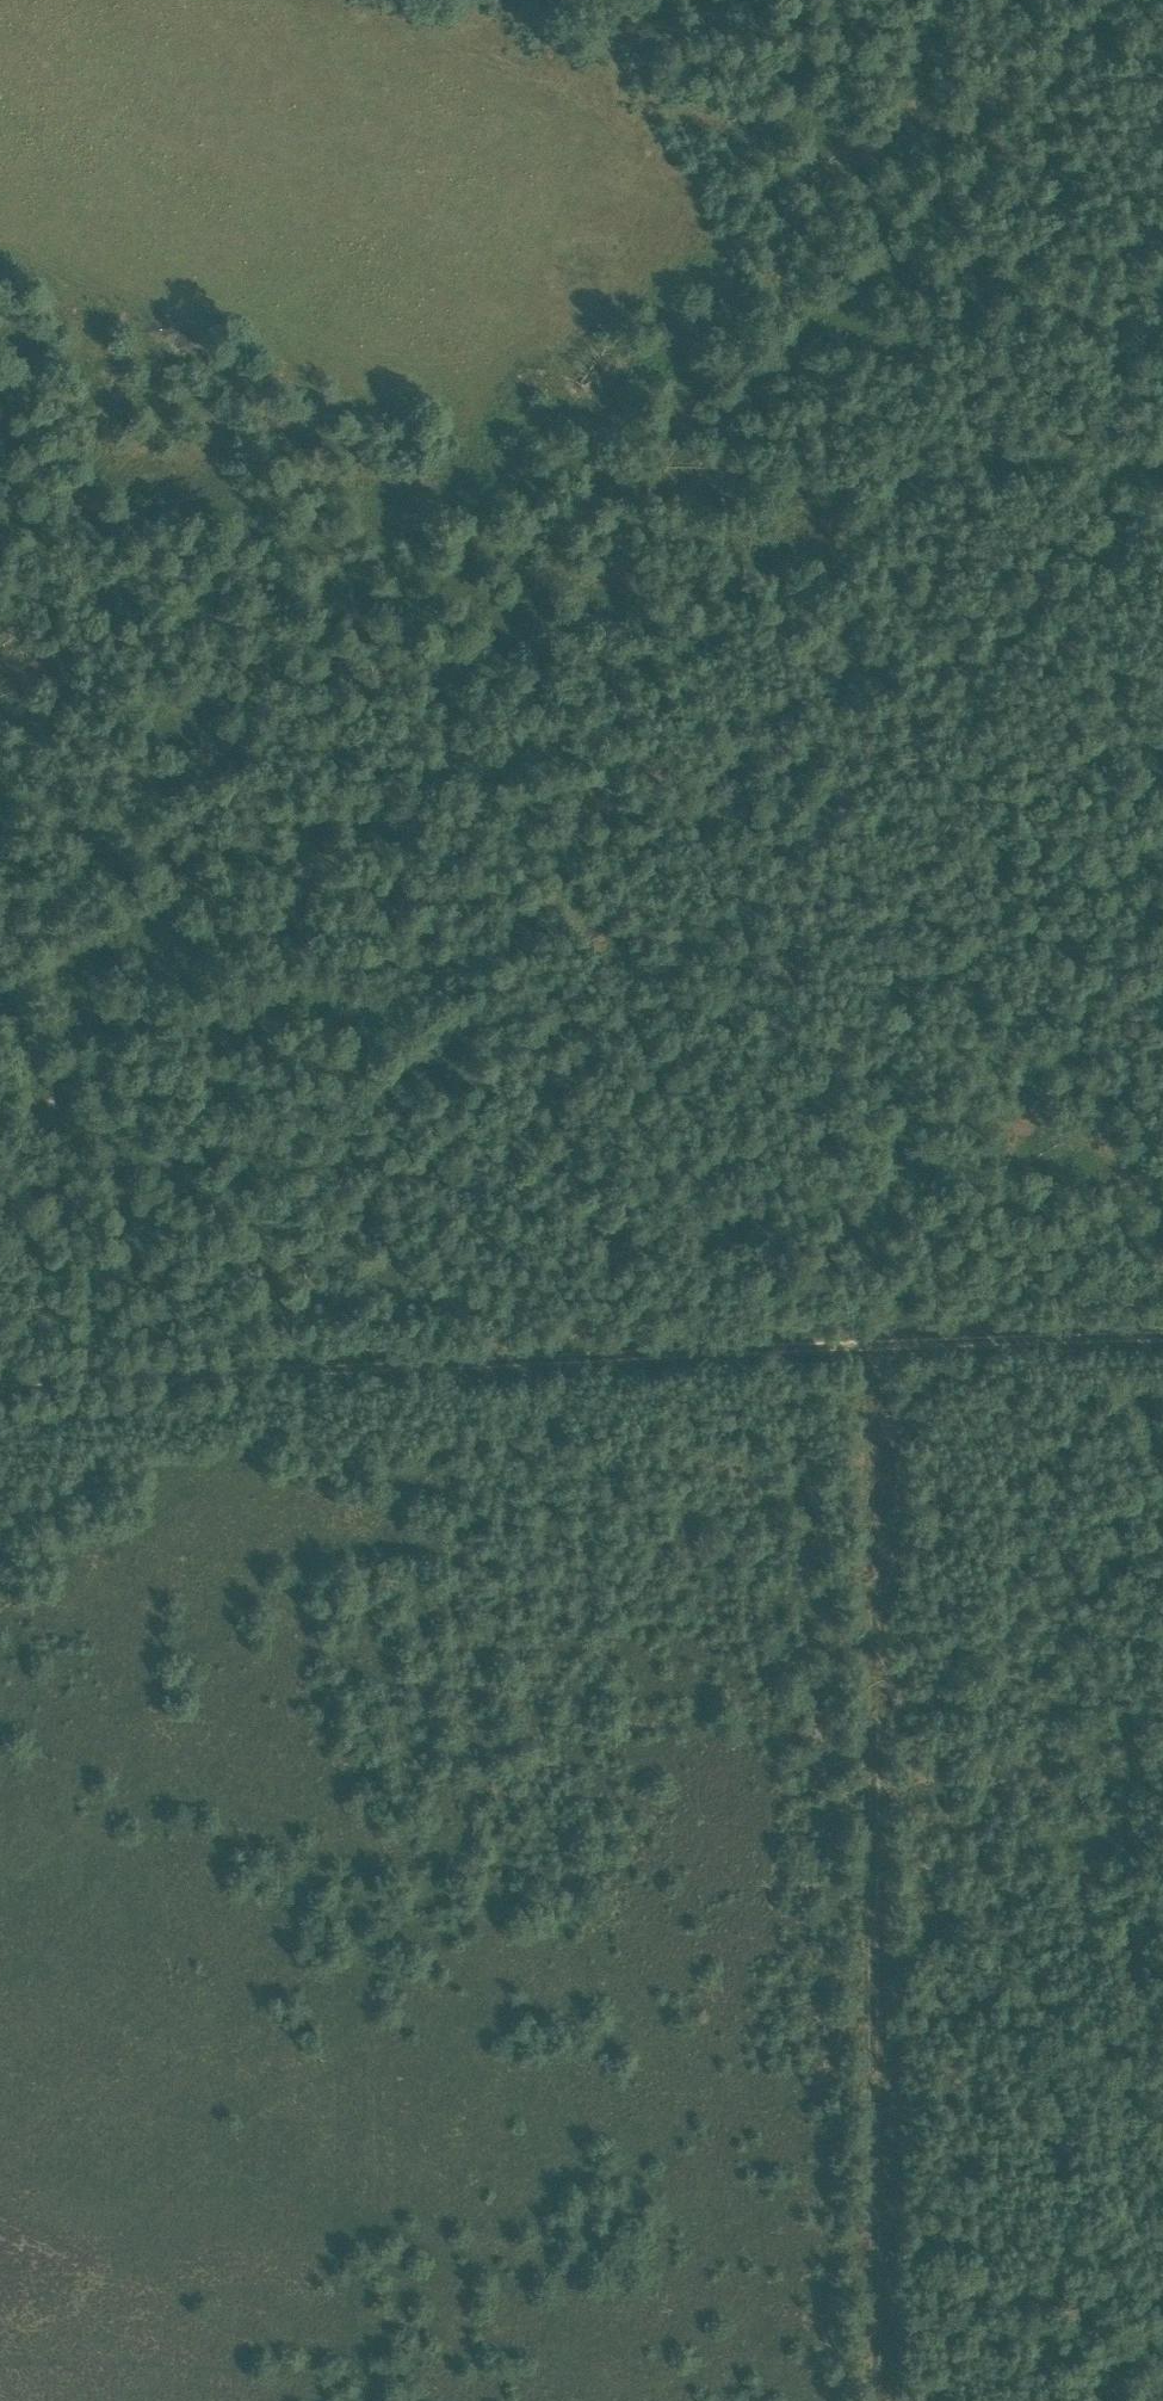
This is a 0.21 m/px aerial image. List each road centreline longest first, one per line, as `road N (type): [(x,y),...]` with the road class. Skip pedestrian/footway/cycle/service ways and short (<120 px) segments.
road 1 (track): [(1162,1334),(0,1381)]

